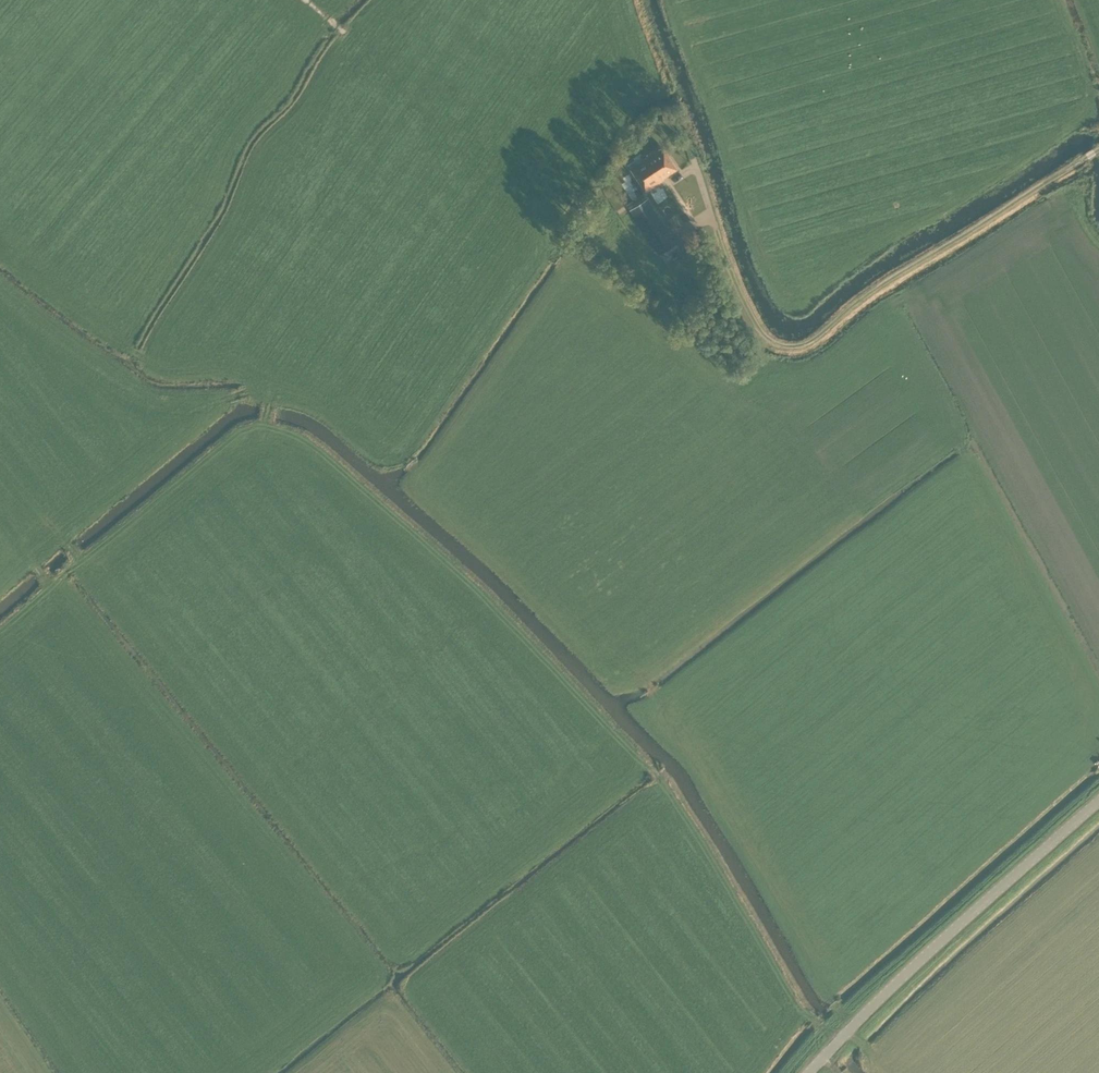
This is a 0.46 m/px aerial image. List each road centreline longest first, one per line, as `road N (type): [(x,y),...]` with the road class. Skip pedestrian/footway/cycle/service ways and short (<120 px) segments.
road 1 (track): [(697,177),(755,331),(785,350),(1098,150)]
road 2 (secondary): [(815,1072),(1098,806)]

